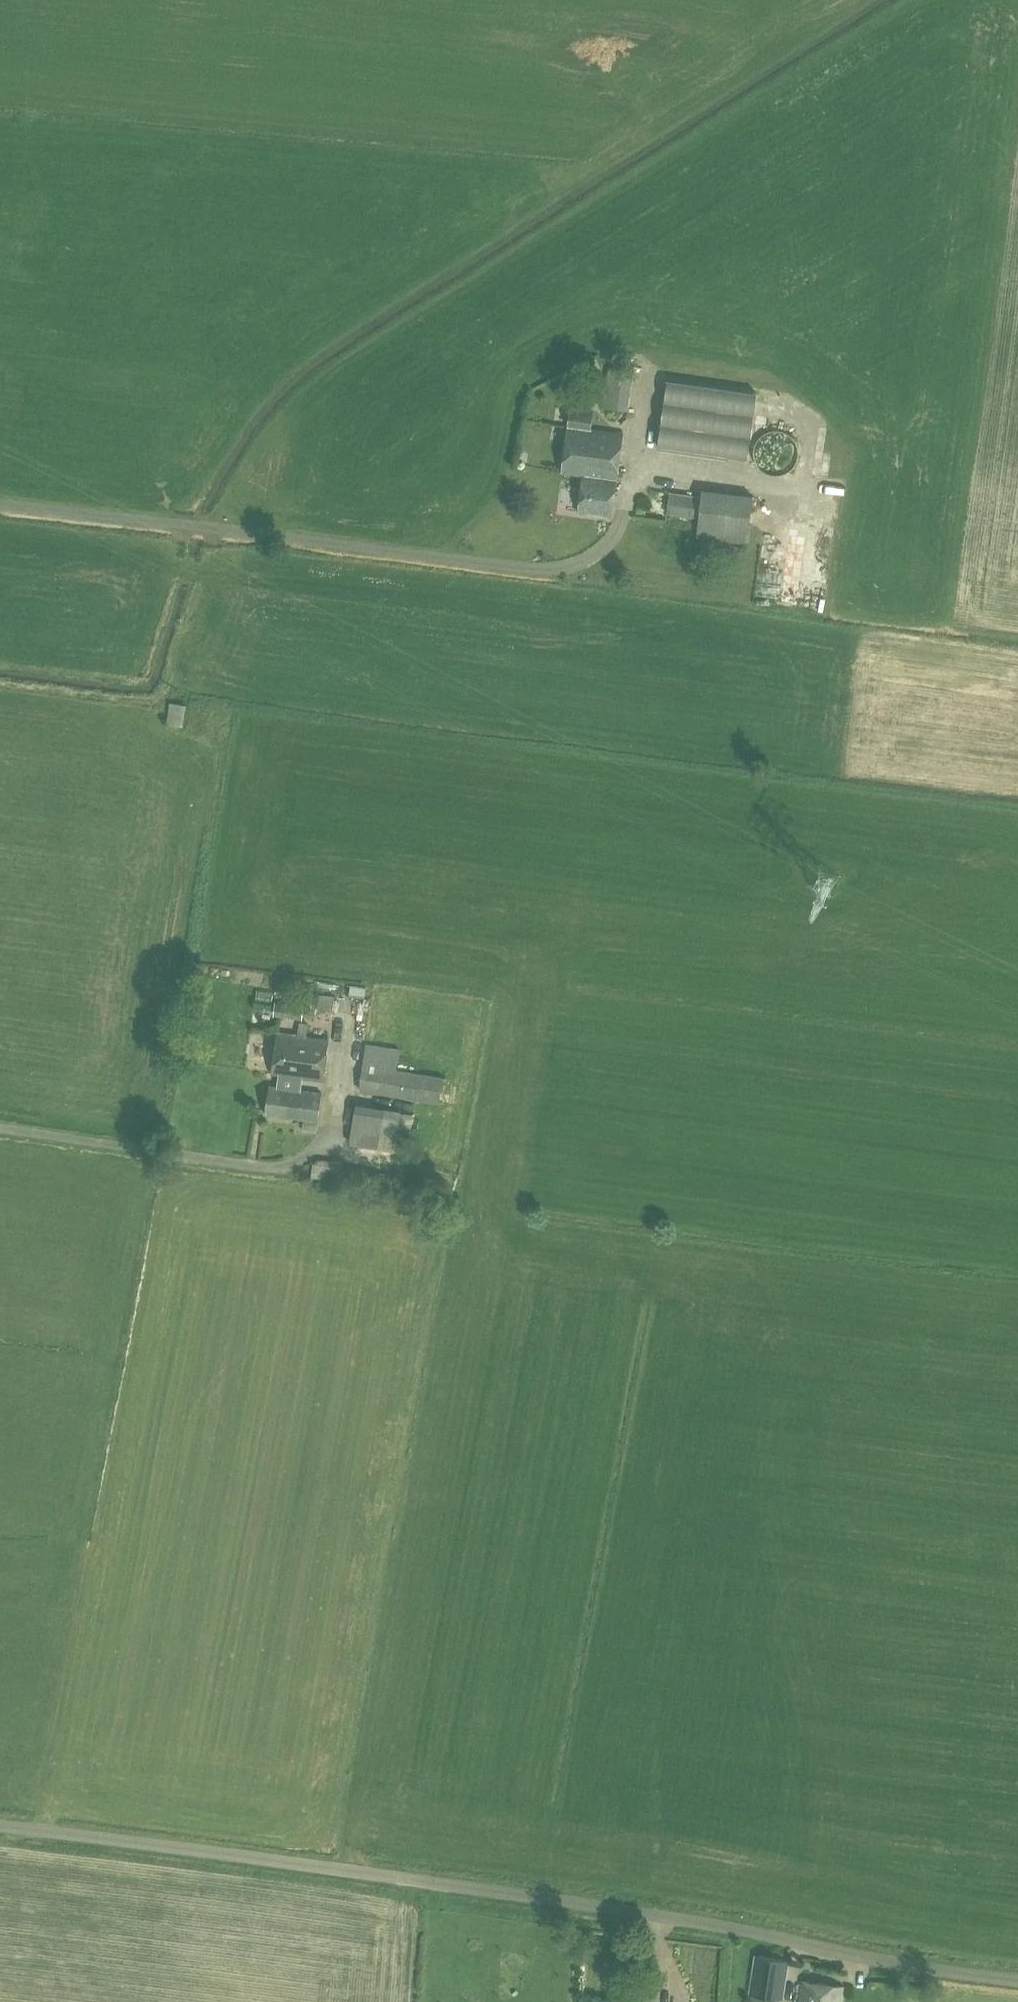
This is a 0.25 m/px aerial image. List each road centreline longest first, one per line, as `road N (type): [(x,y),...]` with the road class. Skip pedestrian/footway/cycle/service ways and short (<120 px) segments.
road 1 (unclassified): [(1017,1976),(0,1833)]

